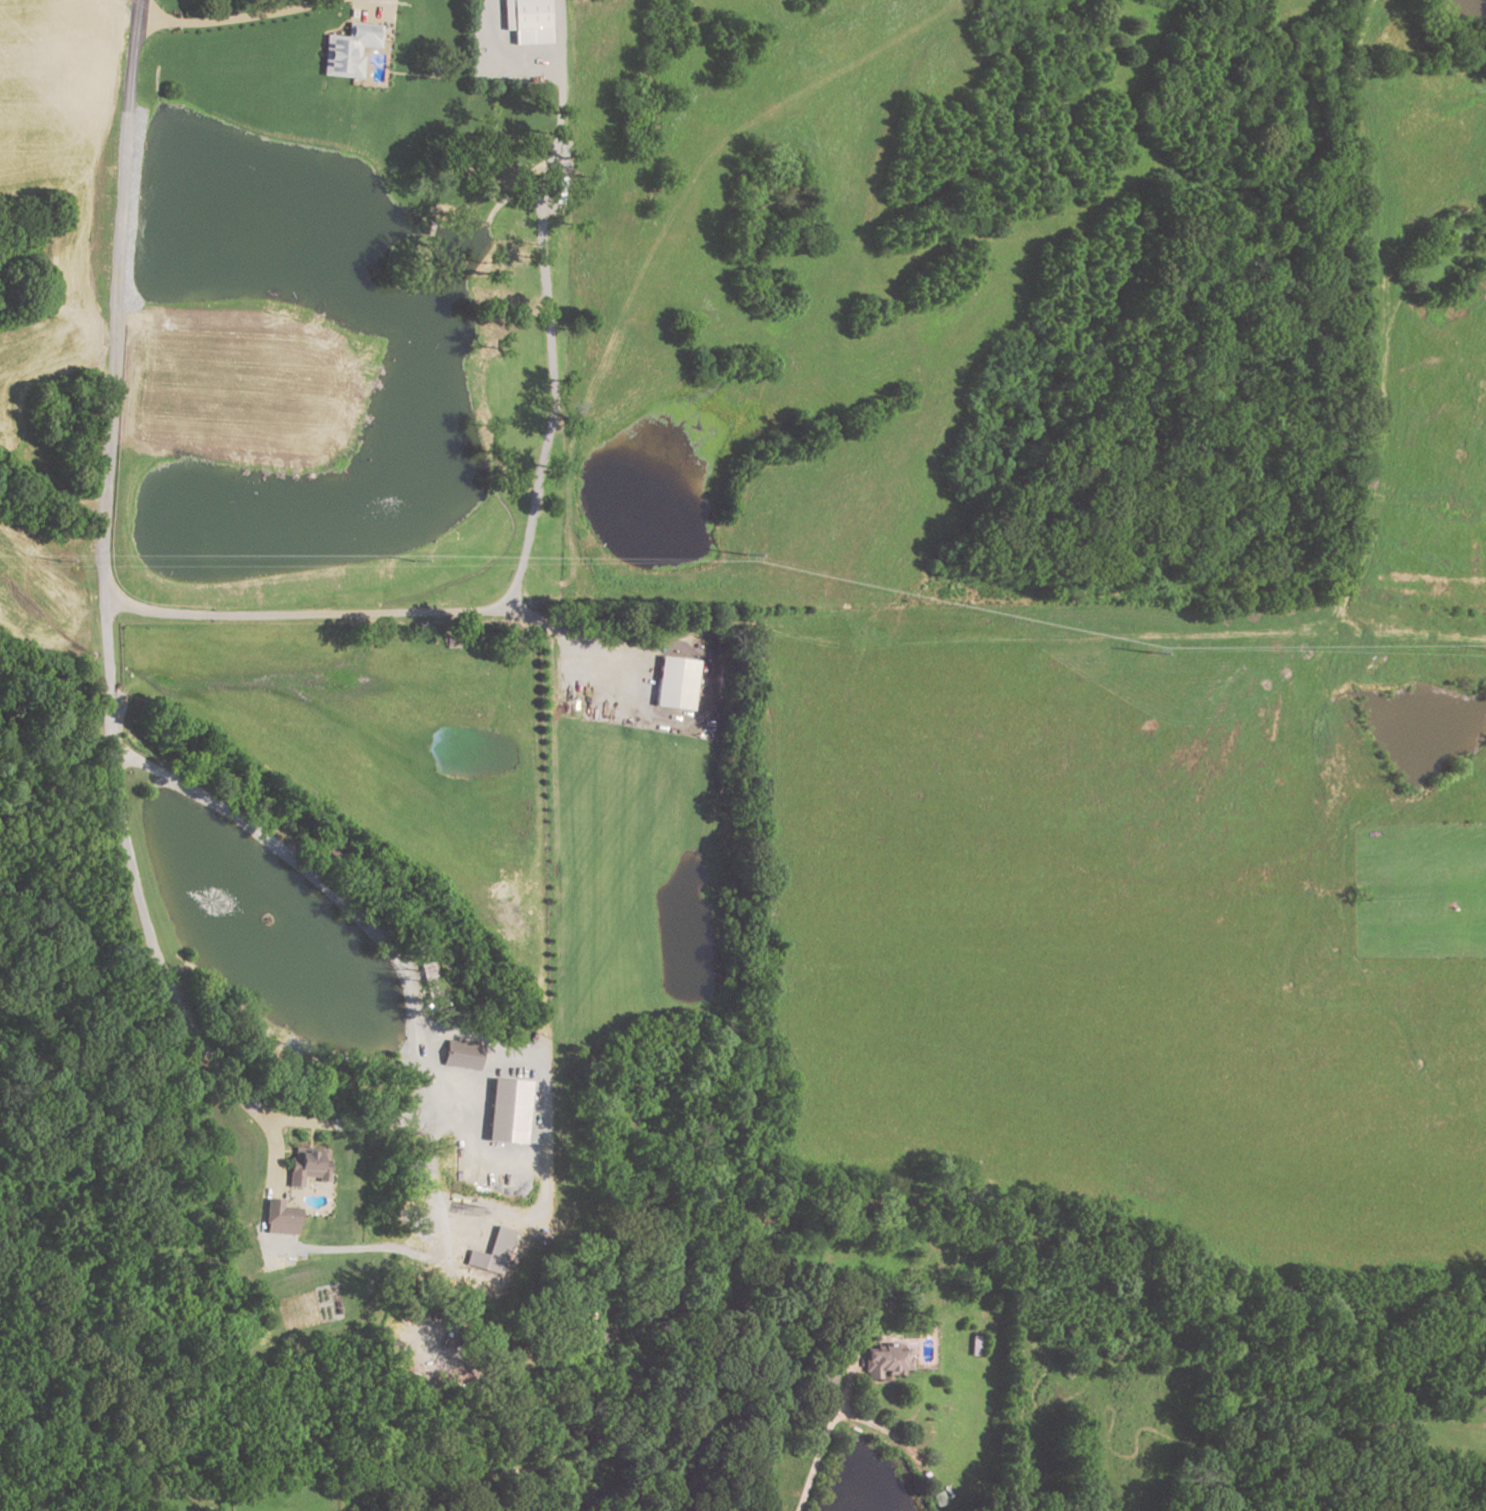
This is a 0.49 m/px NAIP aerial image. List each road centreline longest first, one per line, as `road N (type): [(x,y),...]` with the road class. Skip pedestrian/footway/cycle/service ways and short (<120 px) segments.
road 1 (track): [(555,58),(560,95),(539,222),(551,411),(503,602),(461,613),(184,615),(150,613),(102,593)]
road 2 (track): [(503,602),(539,620),(547,636),(557,952),(554,1033),(543,1065),(543,1197),(502,1283),(401,1246),(271,1247)]
road 3 (track): [(539,620),(610,625),(636,706),(659,721),(699,716),(708,689),(699,647),(619,638)]

